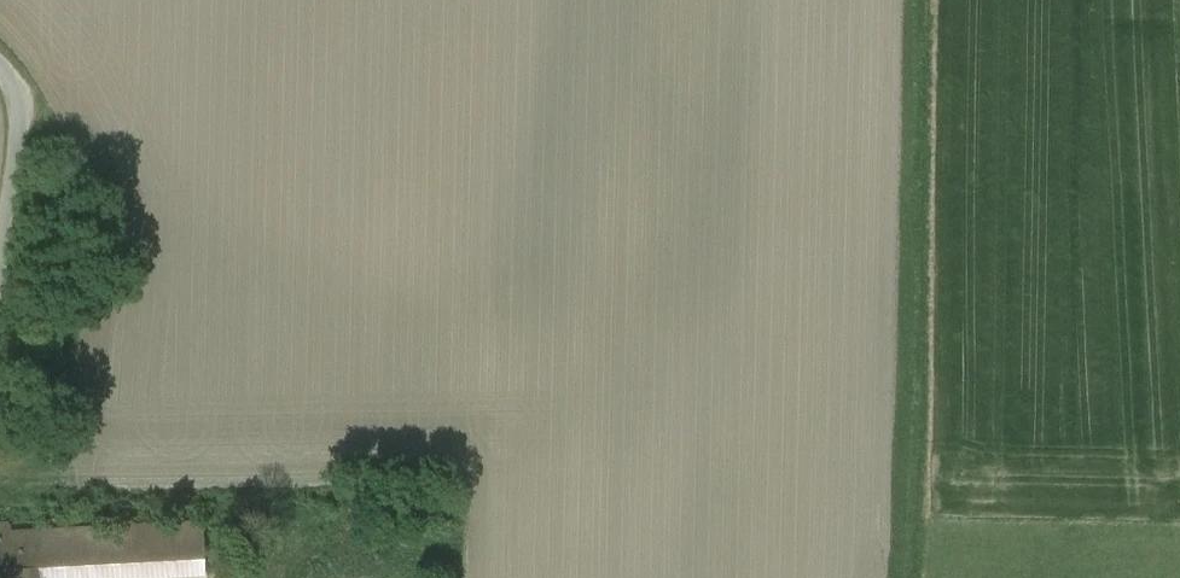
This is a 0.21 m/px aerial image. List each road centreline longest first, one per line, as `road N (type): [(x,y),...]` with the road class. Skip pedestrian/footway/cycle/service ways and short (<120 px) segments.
road 1 (unclassified): [(0,268),(21,125),(17,87),(0,65)]

